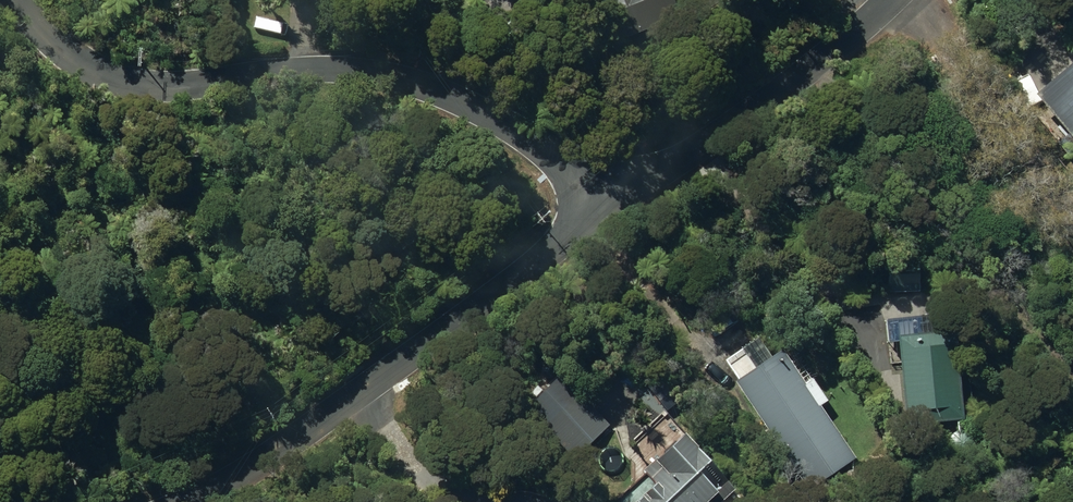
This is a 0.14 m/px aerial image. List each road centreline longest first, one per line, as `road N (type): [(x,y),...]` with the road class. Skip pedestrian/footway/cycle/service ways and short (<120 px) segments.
road 1 (residential): [(63,0),(121,70),(226,77),(343,35),(432,53),(509,115),(630,193)]
road 2 (residential): [(184,501),(239,479),(630,193)]
road 3 (residential): [(630,193),(796,81),(890,0)]

